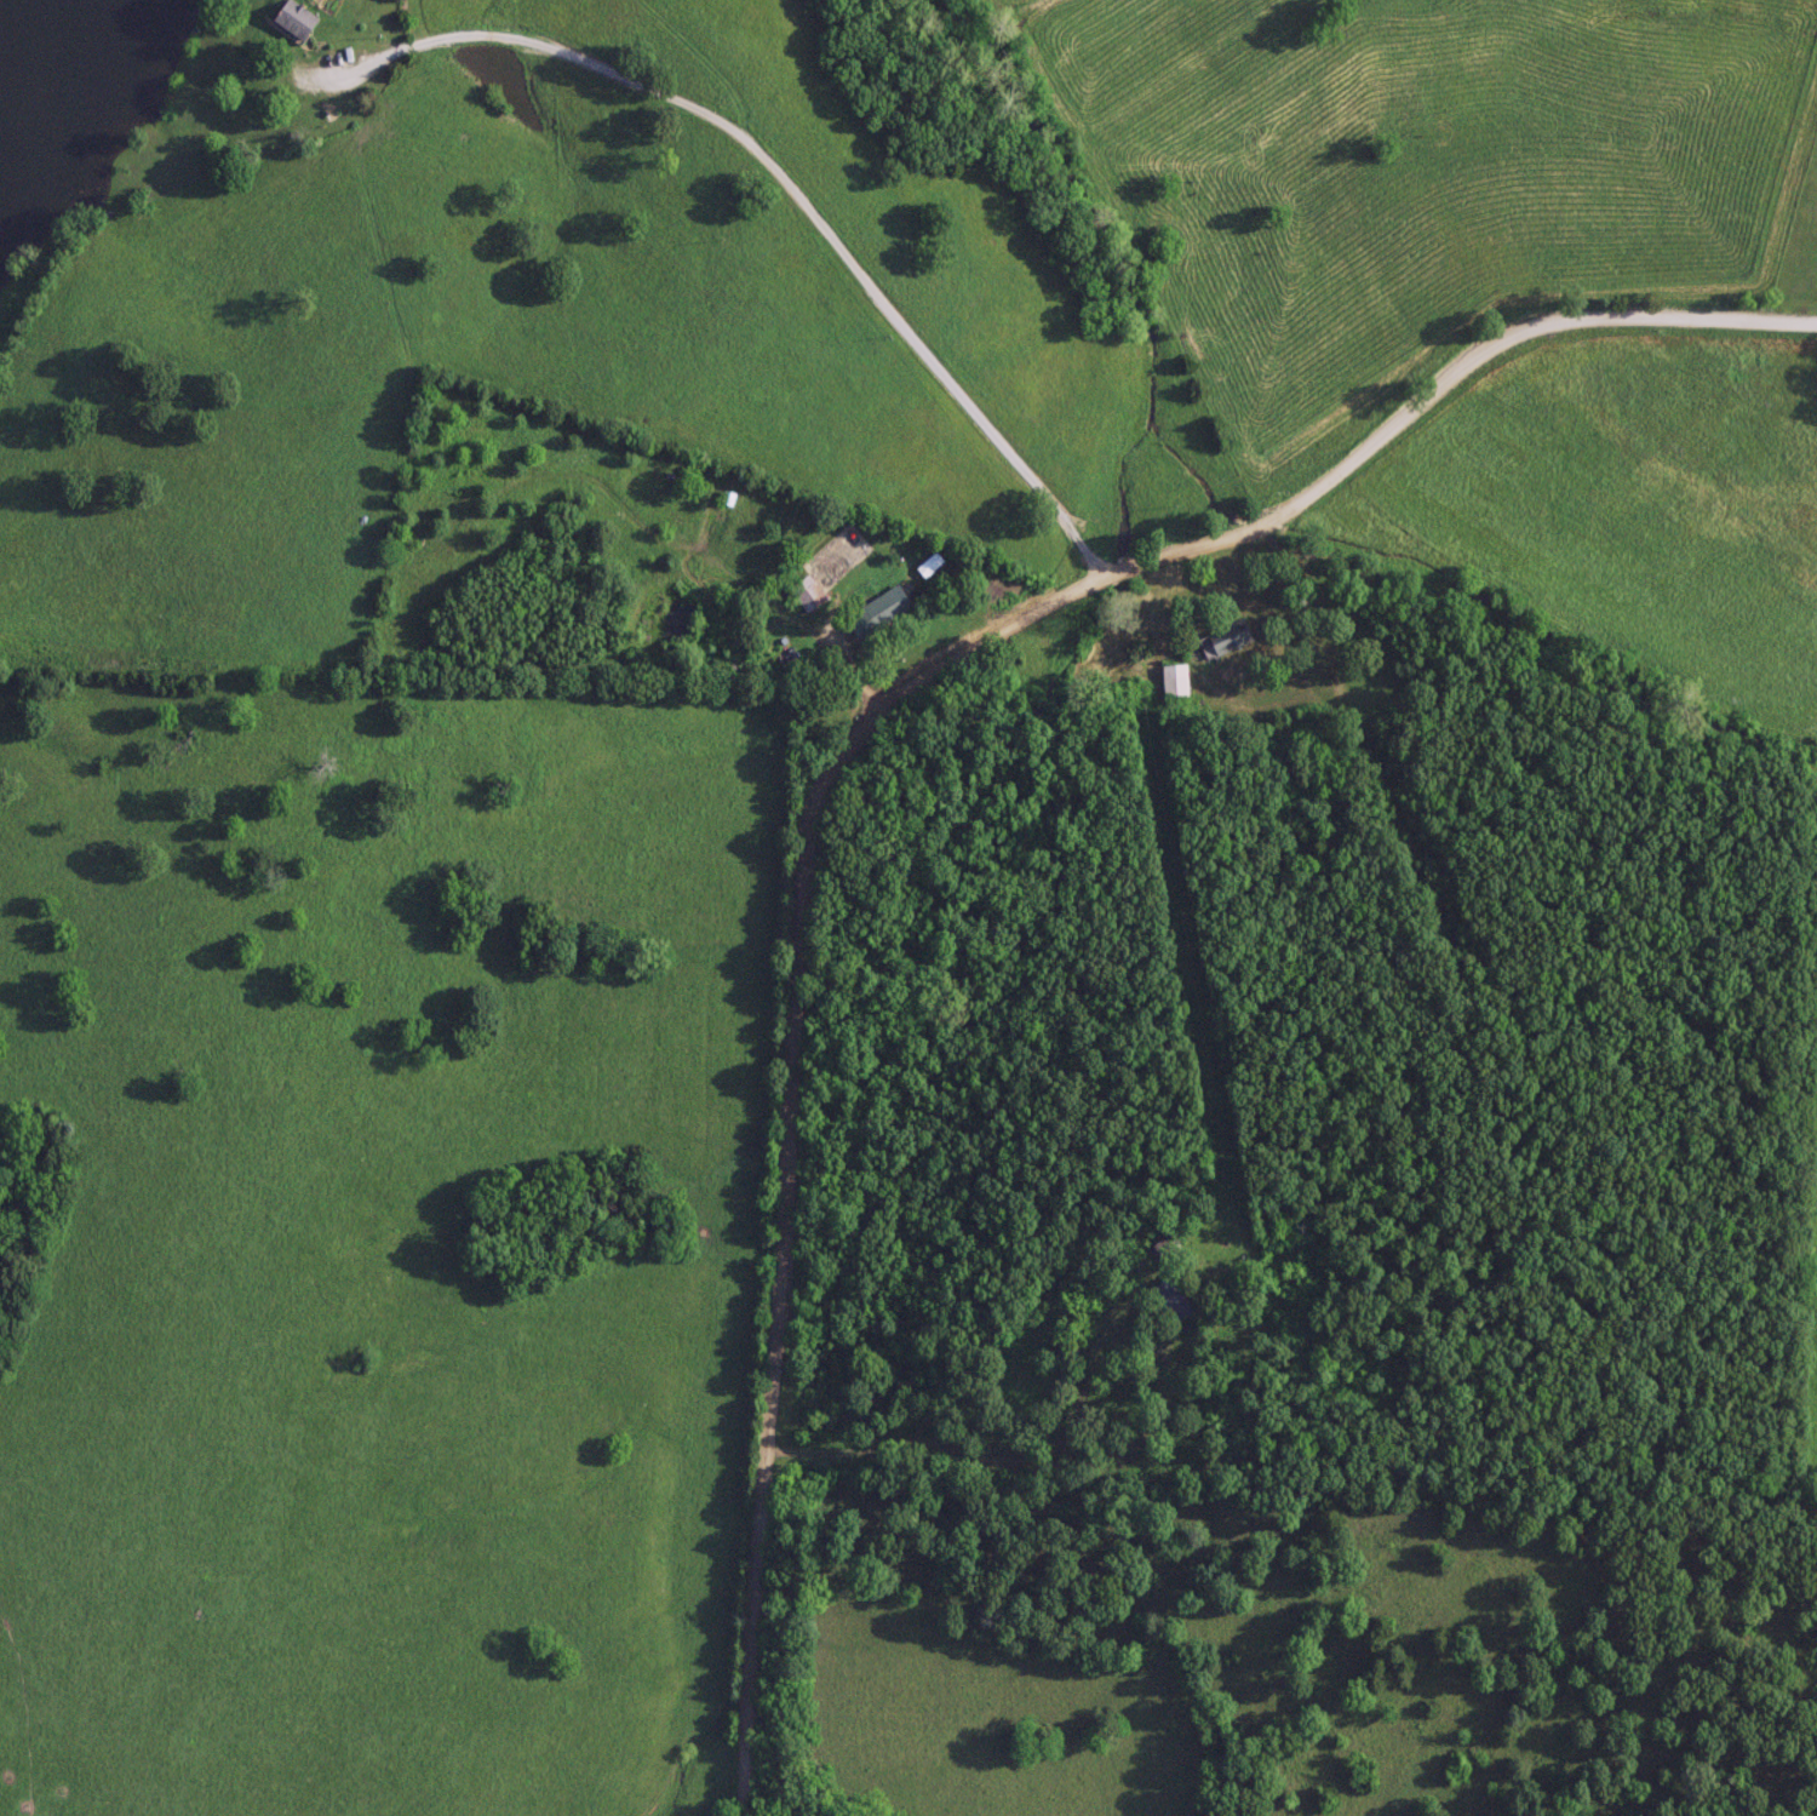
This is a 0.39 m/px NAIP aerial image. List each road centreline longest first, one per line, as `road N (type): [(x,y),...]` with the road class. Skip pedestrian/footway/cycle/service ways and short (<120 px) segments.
road 1 (residential): [(737,1815),(790,984),(804,820),(816,781),(877,709),(939,664),(1096,577),(1179,557),(1262,522),(1320,485),(1466,350),(1511,325),(1627,313),(1816,321)]

